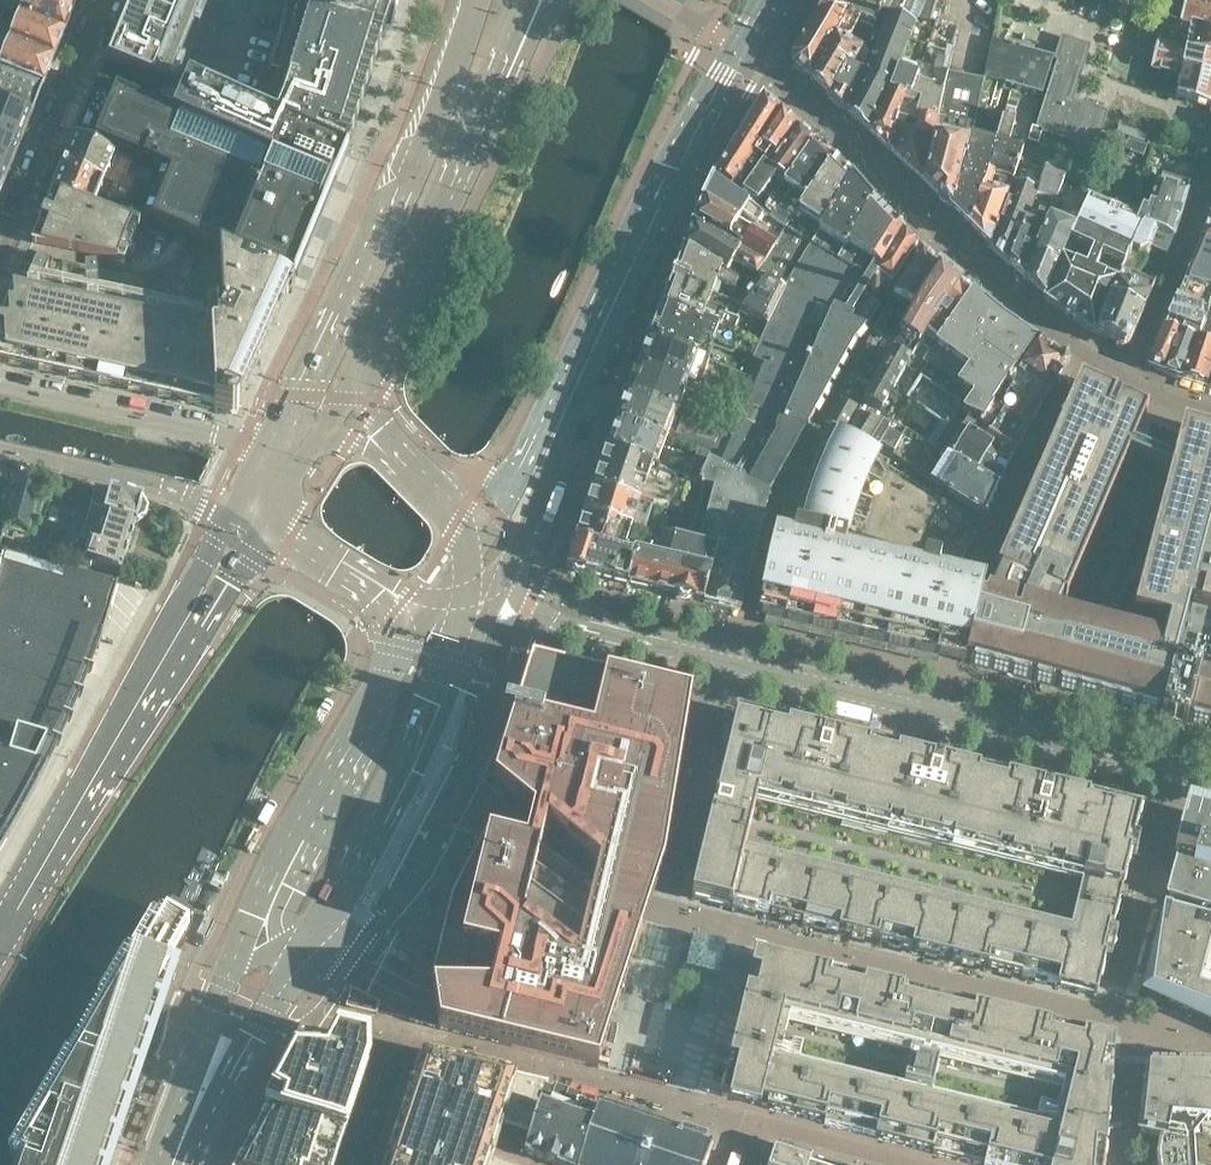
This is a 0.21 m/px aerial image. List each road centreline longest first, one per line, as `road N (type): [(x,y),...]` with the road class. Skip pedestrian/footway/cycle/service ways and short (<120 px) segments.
road 1 (secondary): [(172,1164),(312,930),(477,587)]
road 2 (secondary): [(408,637),(347,756),(252,910),(168,1164)]
road 3 (secondary): [(478,0),(285,429)]
road 4 (residential): [(737,48),(1005,291),(1085,352)]
road 5 (secondary): [(338,415),(528,0)]
road 6 (tertiary): [(554,435),(633,245),(737,48)]
road 7 (residential): [(1122,1164),(1128,1056),(1117,1026),(1173,770)]
road 8 (residential): [(934,713),(983,545),(1085,352)]
road 9 (secondary): [(240,508),(138,671),(59,834)]
road 10 (secondary): [(59,834),(266,525)]
road 11 (residential): [(285,429),(239,443),(0,384)]
road 12 (residential): [(0,269),(111,0)]
road 13 (residential): [(731,664),(784,491),(818,422)]
road 14 (residential): [(667,909),(731,664)]
road 15 (residential): [(0,450),(240,508)]
road 16 (residential): [(1173,770),(934,713)]
road 17 (residential): [(1210,158),(1198,210),(1127,379)]
road 18 (residential): [(731,664),(642,642),(532,601)]
road 19 (residential): [(934,713),(731,664)]
road 20 (residential): [(908,1164),(756,1124),(743,1164)]
road 21 (secondary): [(470,535),(338,415)]
road 22 (tertiary): [(477,587),(524,542),(554,435)]
road 23 (secondary): [(266,525),(392,606)]
road 24 (secondary): [(266,525),(338,415)]
road 25 (tertiary): [(554,435),(470,535)]

